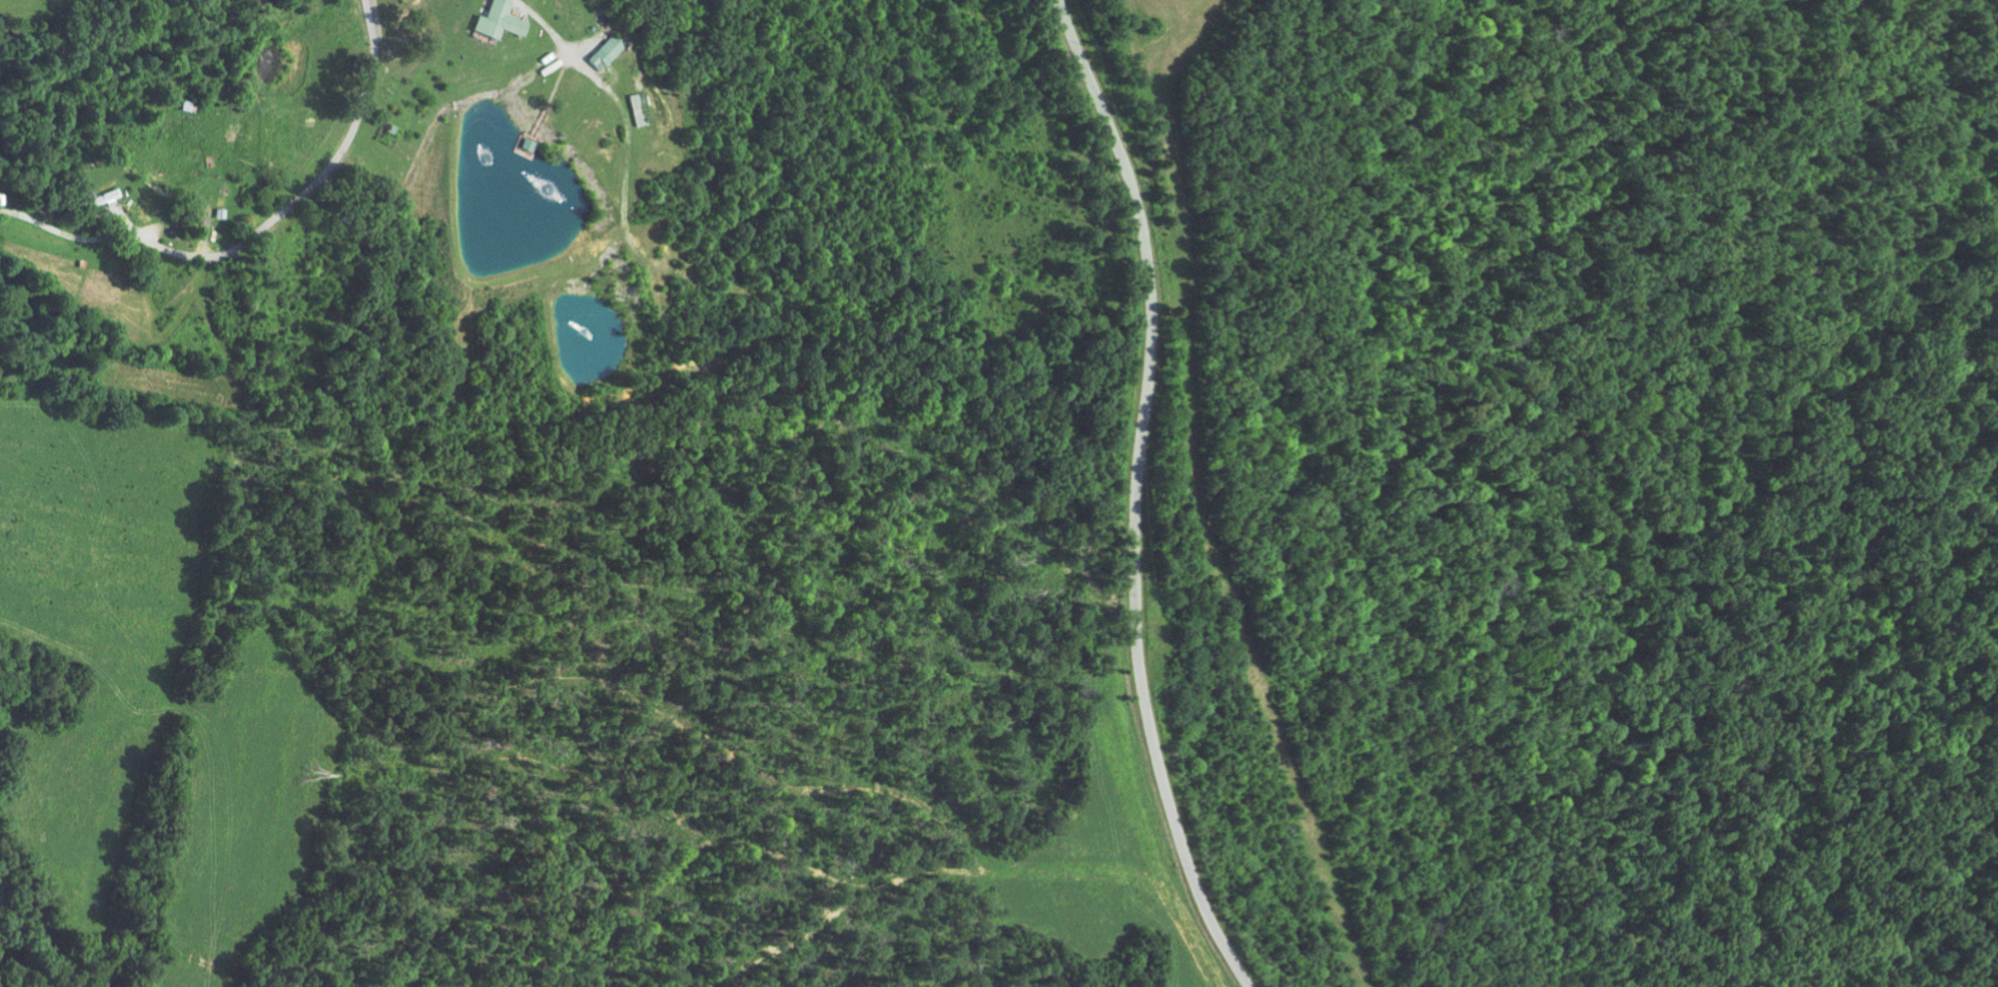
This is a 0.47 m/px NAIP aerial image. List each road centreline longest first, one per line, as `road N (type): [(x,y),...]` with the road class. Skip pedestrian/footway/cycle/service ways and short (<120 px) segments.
road 1 (residential): [(1248,986),(1194,884),(1144,700),(1133,599),(1149,318),(1145,252),(1112,132),(1062,0)]
road 2 (residential): [(369,0),(376,72),(335,168),(231,255),(167,253)]

